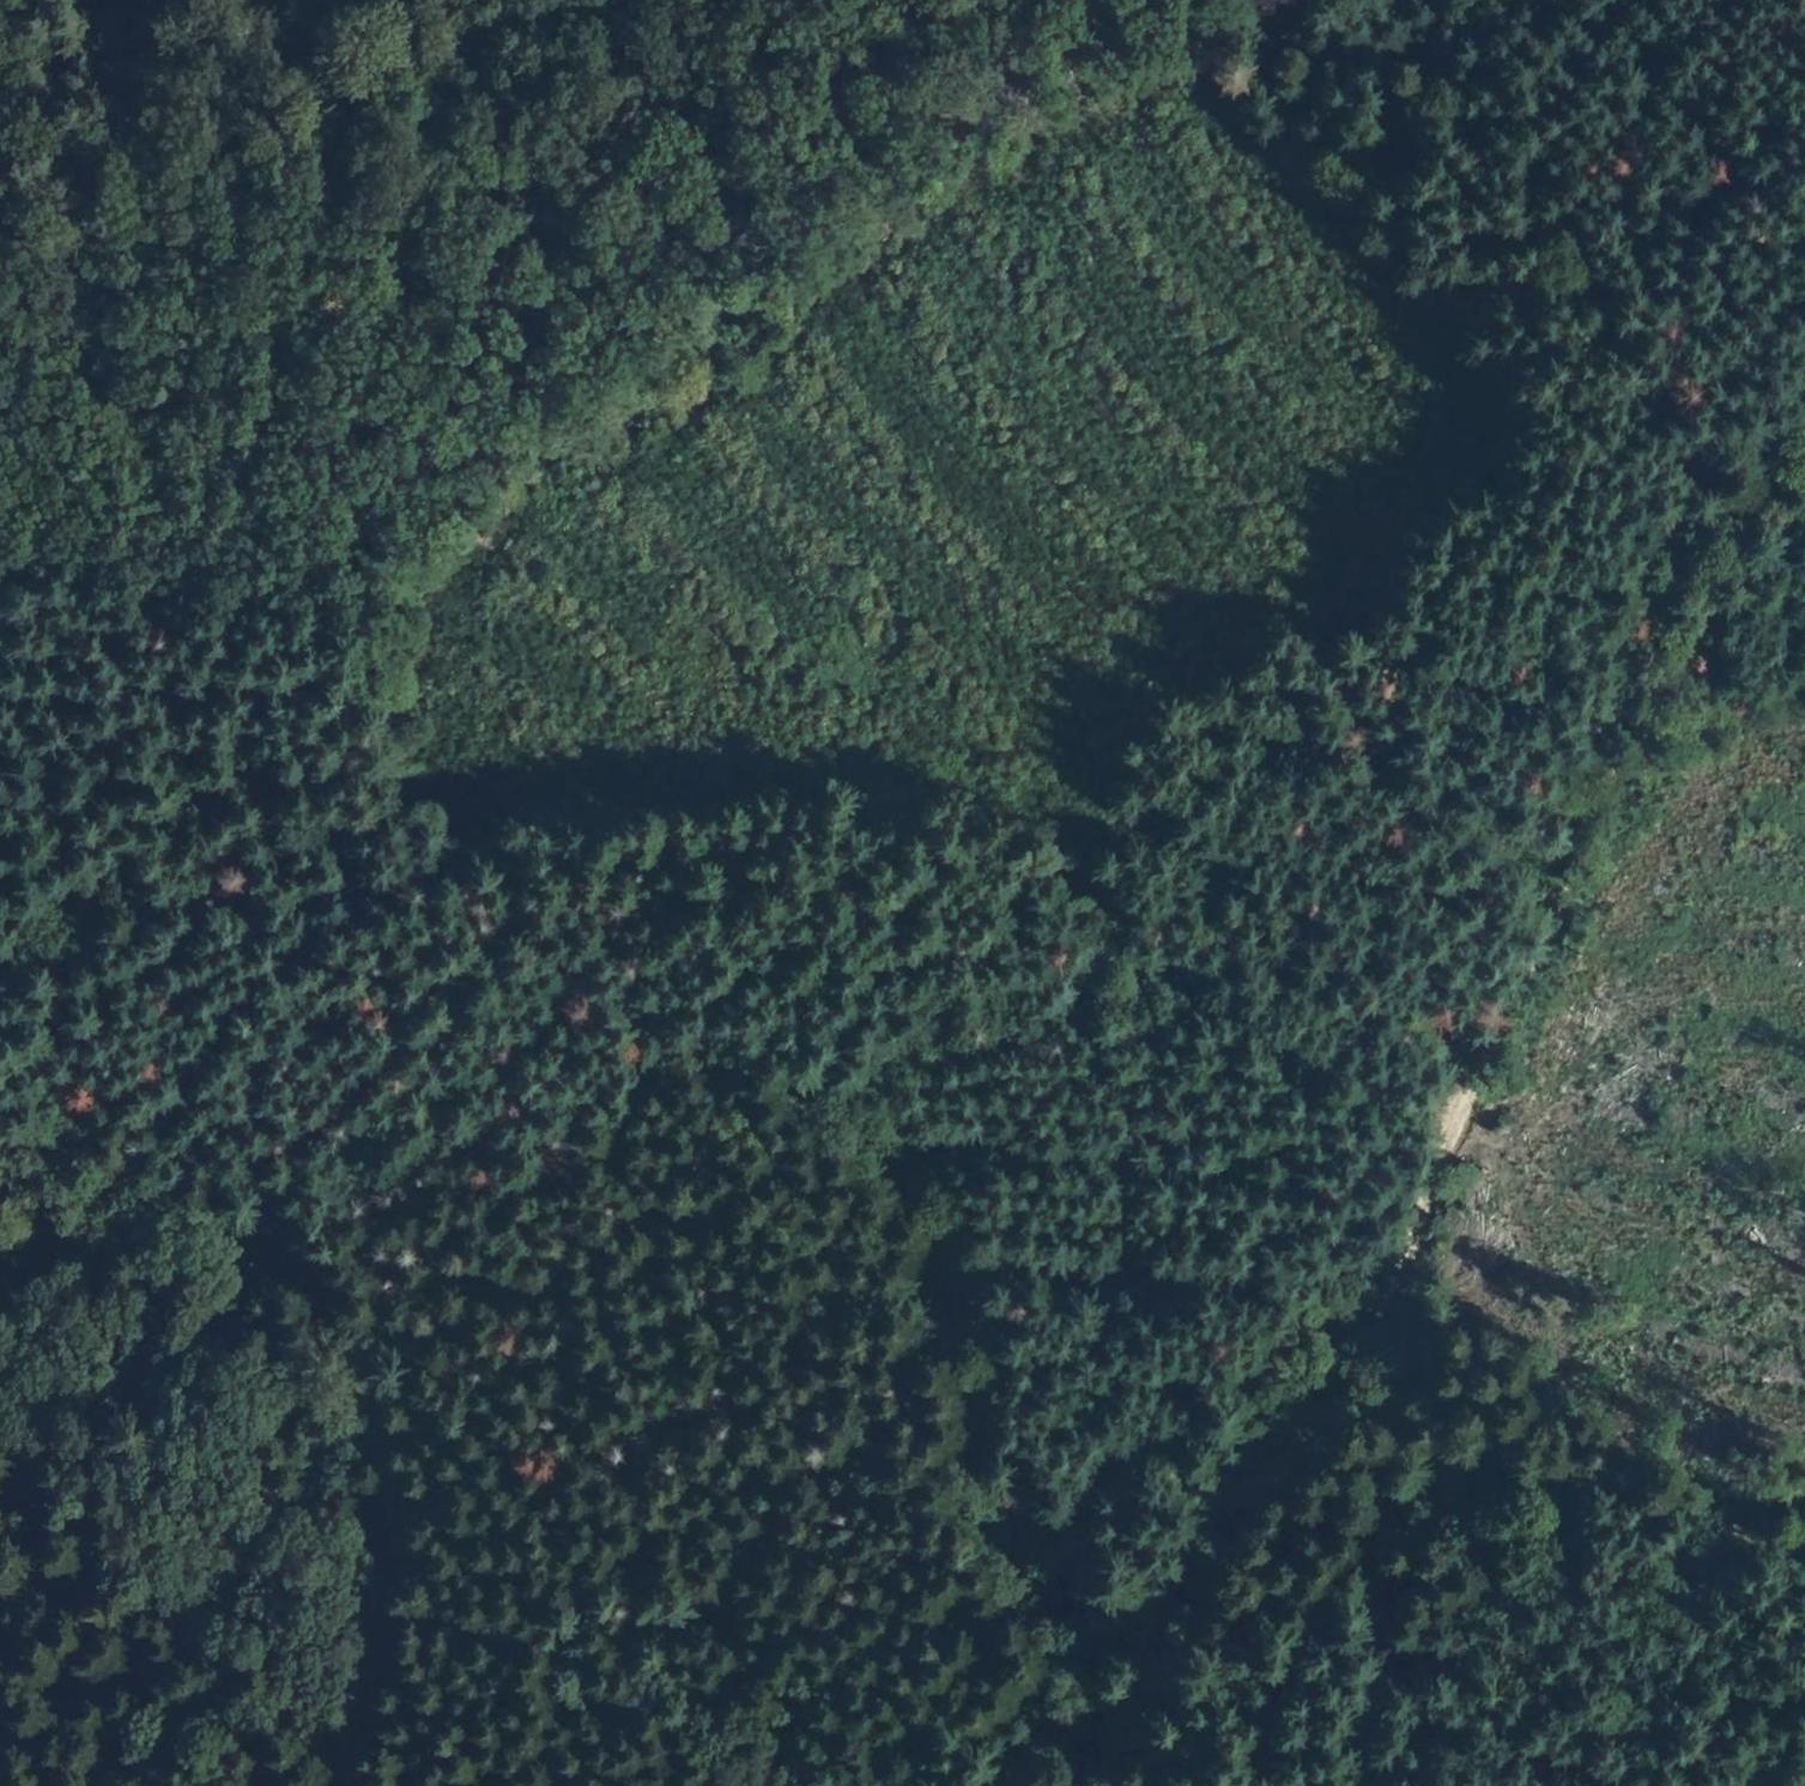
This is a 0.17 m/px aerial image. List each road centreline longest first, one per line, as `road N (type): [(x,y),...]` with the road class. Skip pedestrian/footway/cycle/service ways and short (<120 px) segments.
road 1 (track): [(1804,429),(1736,543),(1646,772),(1482,1060),(1397,1291)]
road 2 (track): [(1397,1291),(1377,1651),(1368,1726),(1345,1785)]

